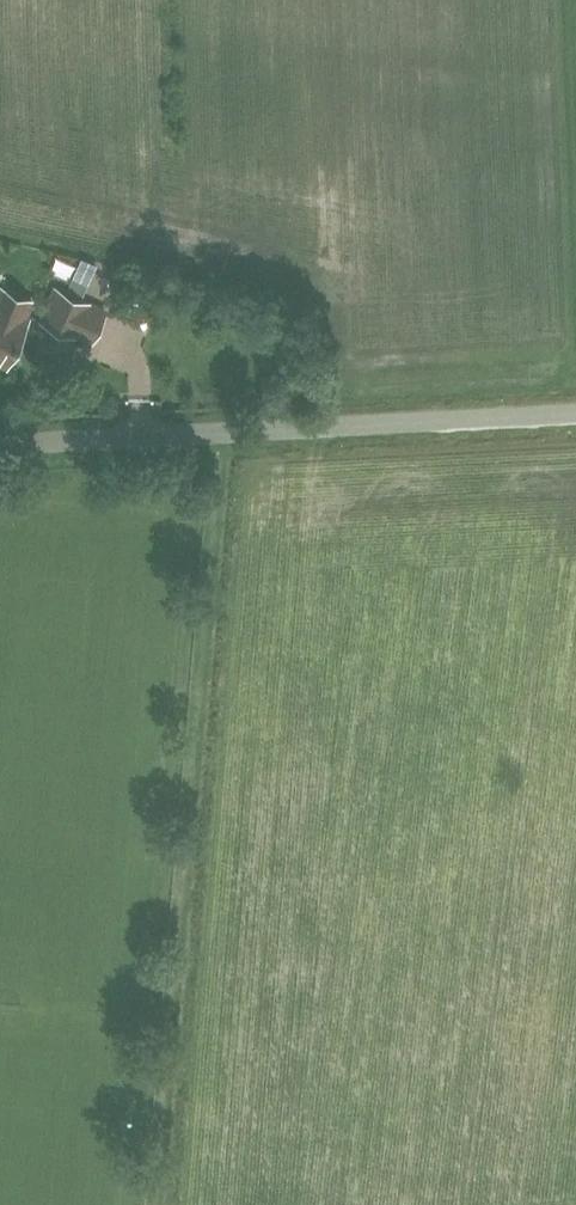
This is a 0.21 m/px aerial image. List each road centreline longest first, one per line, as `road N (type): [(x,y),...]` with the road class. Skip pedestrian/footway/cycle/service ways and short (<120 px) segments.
road 1 (unclassified): [(575,414),(0,436)]

